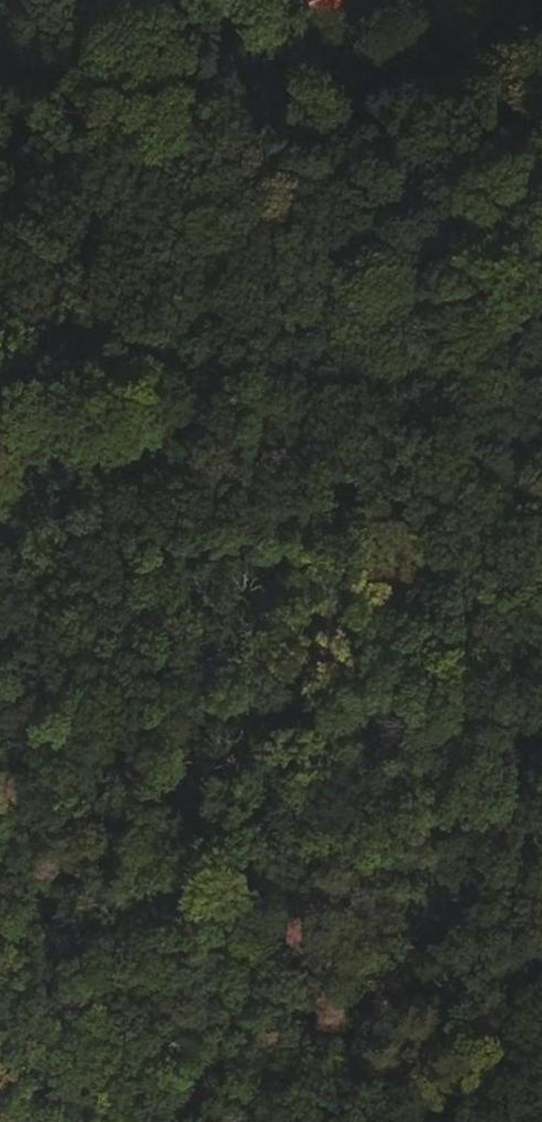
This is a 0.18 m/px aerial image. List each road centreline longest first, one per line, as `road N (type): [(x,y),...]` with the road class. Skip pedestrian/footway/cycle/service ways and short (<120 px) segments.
road 1 (track): [(541,914),(460,1121)]

